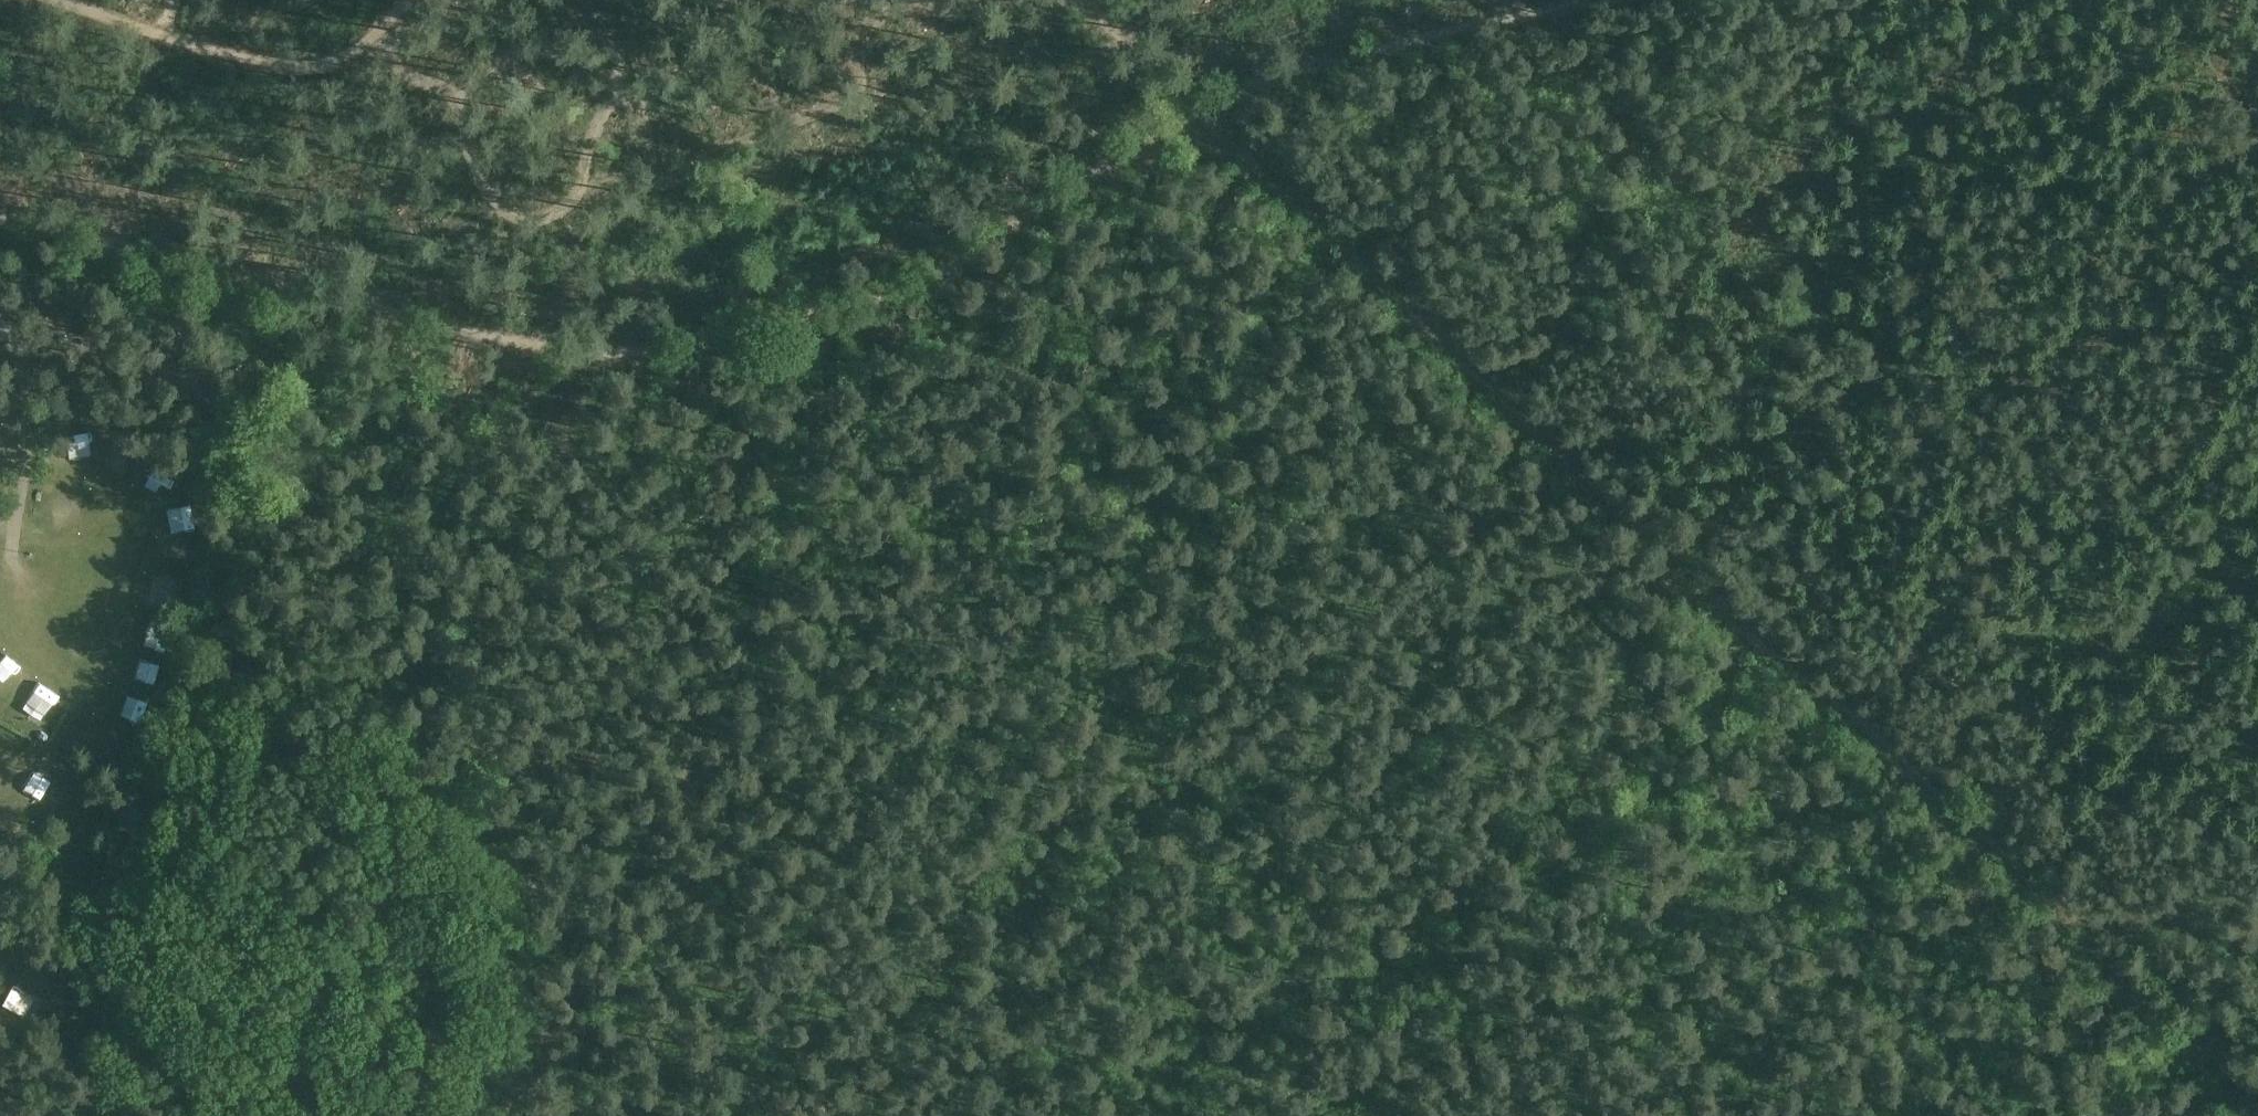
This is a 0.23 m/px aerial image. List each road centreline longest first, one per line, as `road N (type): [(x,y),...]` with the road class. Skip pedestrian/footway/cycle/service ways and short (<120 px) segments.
road 1 (track): [(1074,0),(1777,664),(2257,1096)]
road 2 (track): [(1186,101),(961,264),(897,295),(770,318),(664,351),(588,350),(474,332),(0,209)]
road 3 (track): [(1186,101),(1583,0)]
road 4 (track): [(408,0),(338,58),(296,68),(45,0)]
road 5 (track): [(0,327),(198,371)]

